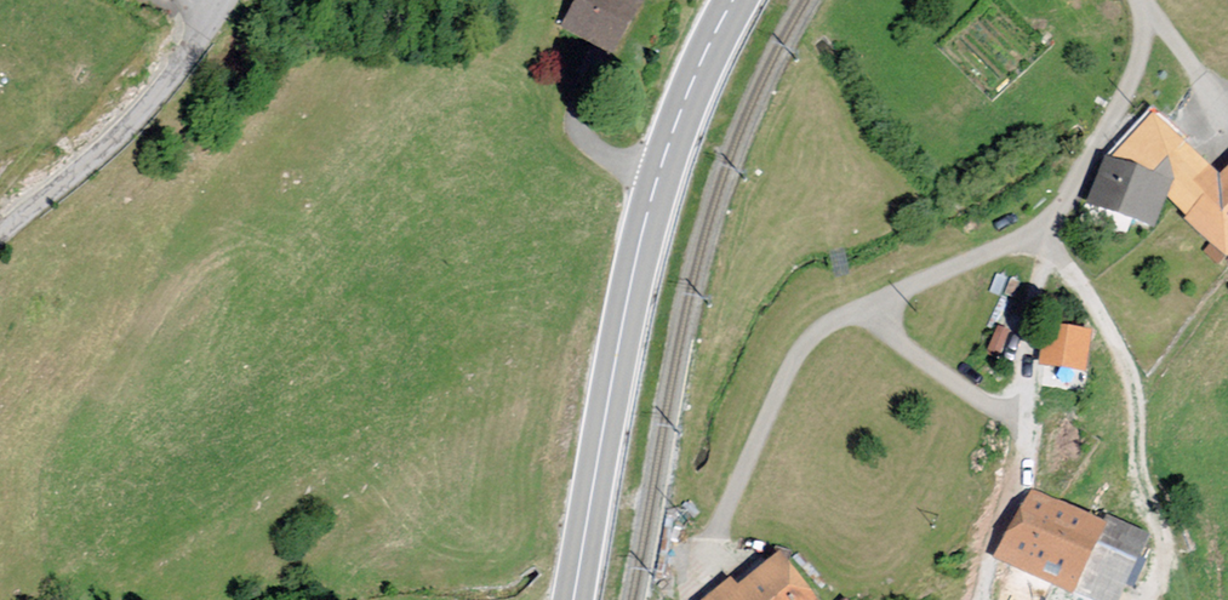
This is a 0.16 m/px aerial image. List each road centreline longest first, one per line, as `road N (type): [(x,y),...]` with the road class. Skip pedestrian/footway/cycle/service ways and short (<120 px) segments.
road 1 (secondary): [(575,599),(644,226),(683,104),(732,0)]
road 2 (track): [(1046,249),(1078,280),(1128,370),(1163,554),(1145,599)]
road 3 (unclassified): [(208,0),(201,35),(129,128),(0,236)]
road 4 (track): [(980,599),(1026,443),(1017,404)]

